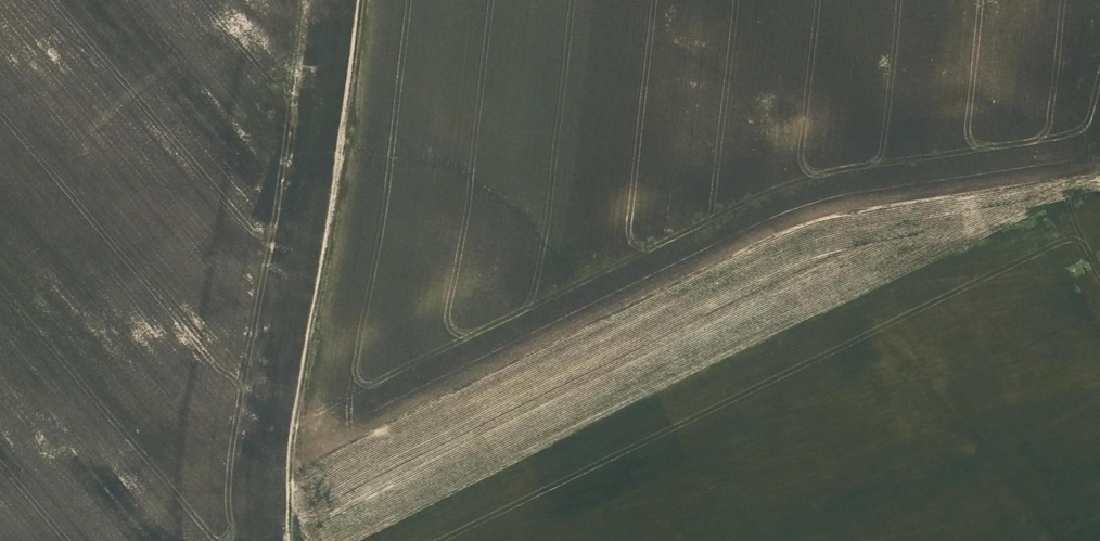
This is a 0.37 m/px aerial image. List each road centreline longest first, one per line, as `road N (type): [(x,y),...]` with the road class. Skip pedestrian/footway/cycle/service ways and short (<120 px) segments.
road 1 (track): [(364,0),(286,487)]

